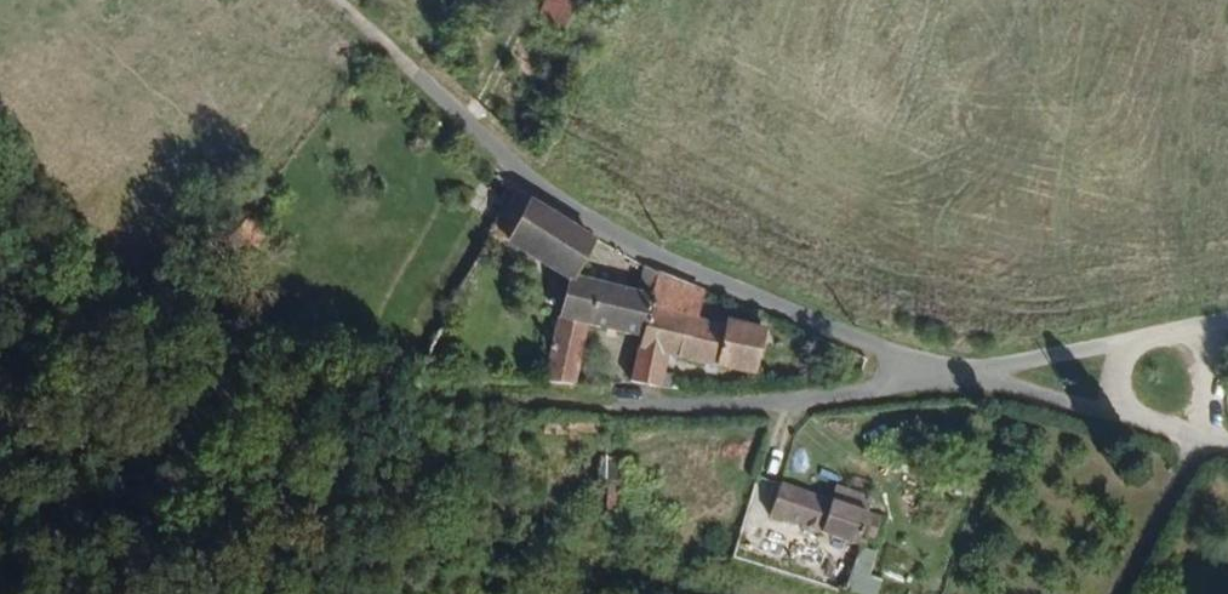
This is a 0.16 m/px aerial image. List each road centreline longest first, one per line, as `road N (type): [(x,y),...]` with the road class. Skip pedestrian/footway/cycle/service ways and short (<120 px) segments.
road 1 (residential): [(1227,445),(946,372)]
road 2 (residential): [(1227,321),(946,372)]

